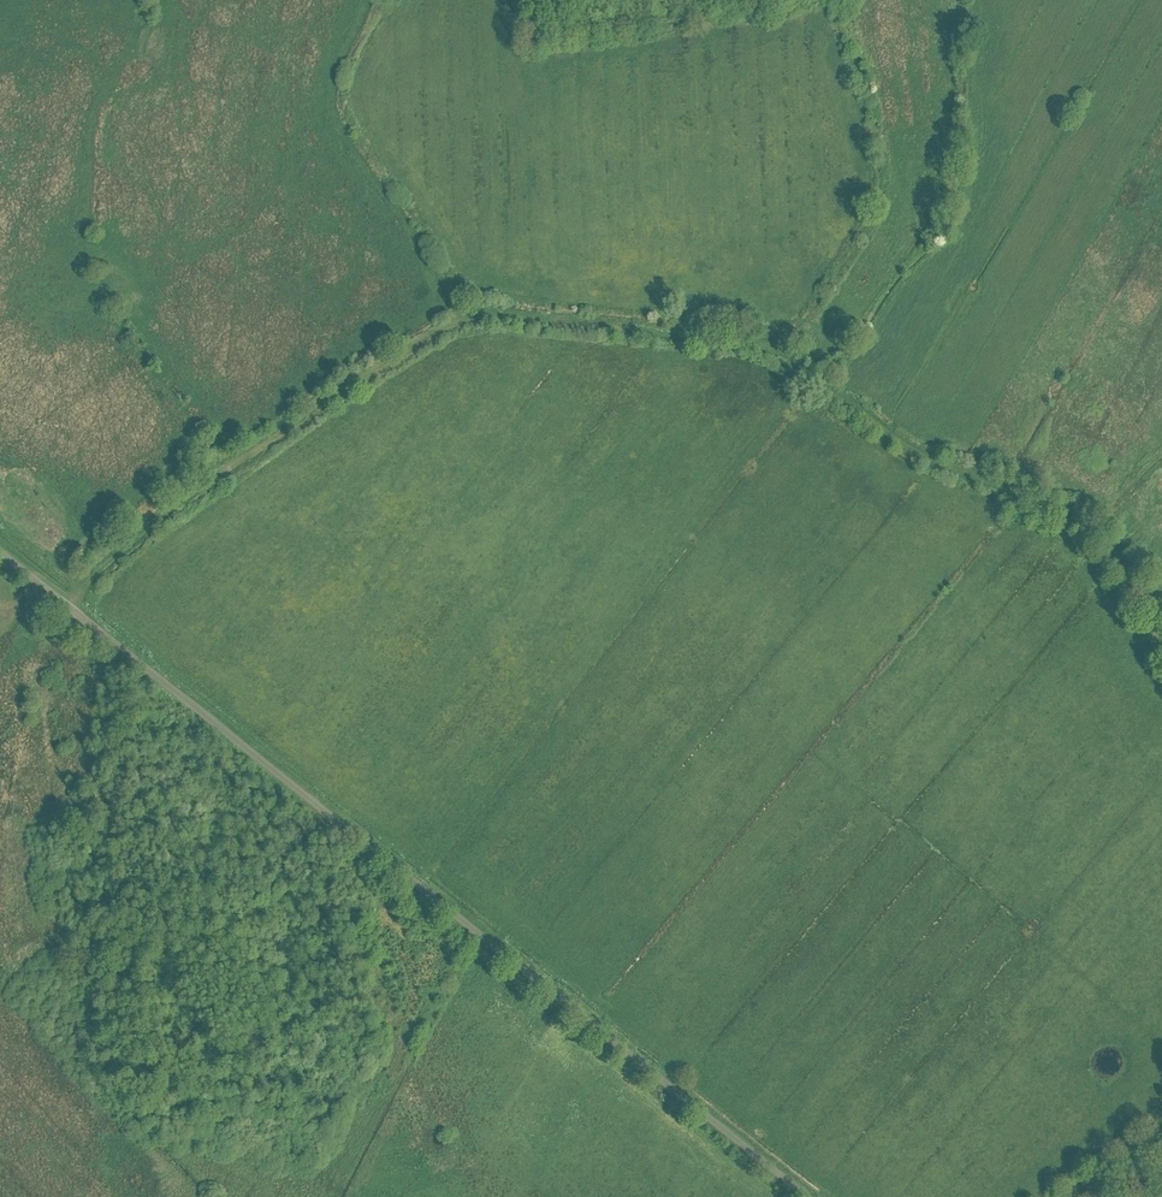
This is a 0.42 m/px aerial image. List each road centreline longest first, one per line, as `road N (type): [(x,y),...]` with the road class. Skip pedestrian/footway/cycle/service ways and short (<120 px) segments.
road 1 (unclassified): [(806,1196),(63,602),(53,577),(58,543),(130,468),(147,425),(143,397),(93,311),(69,210),(76,128),(124,0)]
road 2 (track): [(69,608),(119,553),(193,495),(366,377),(488,314),(771,345),(905,447),(1086,529),(1161,625)]
road 3 (track): [(1161,1120),(1145,1146),(1067,1196)]

